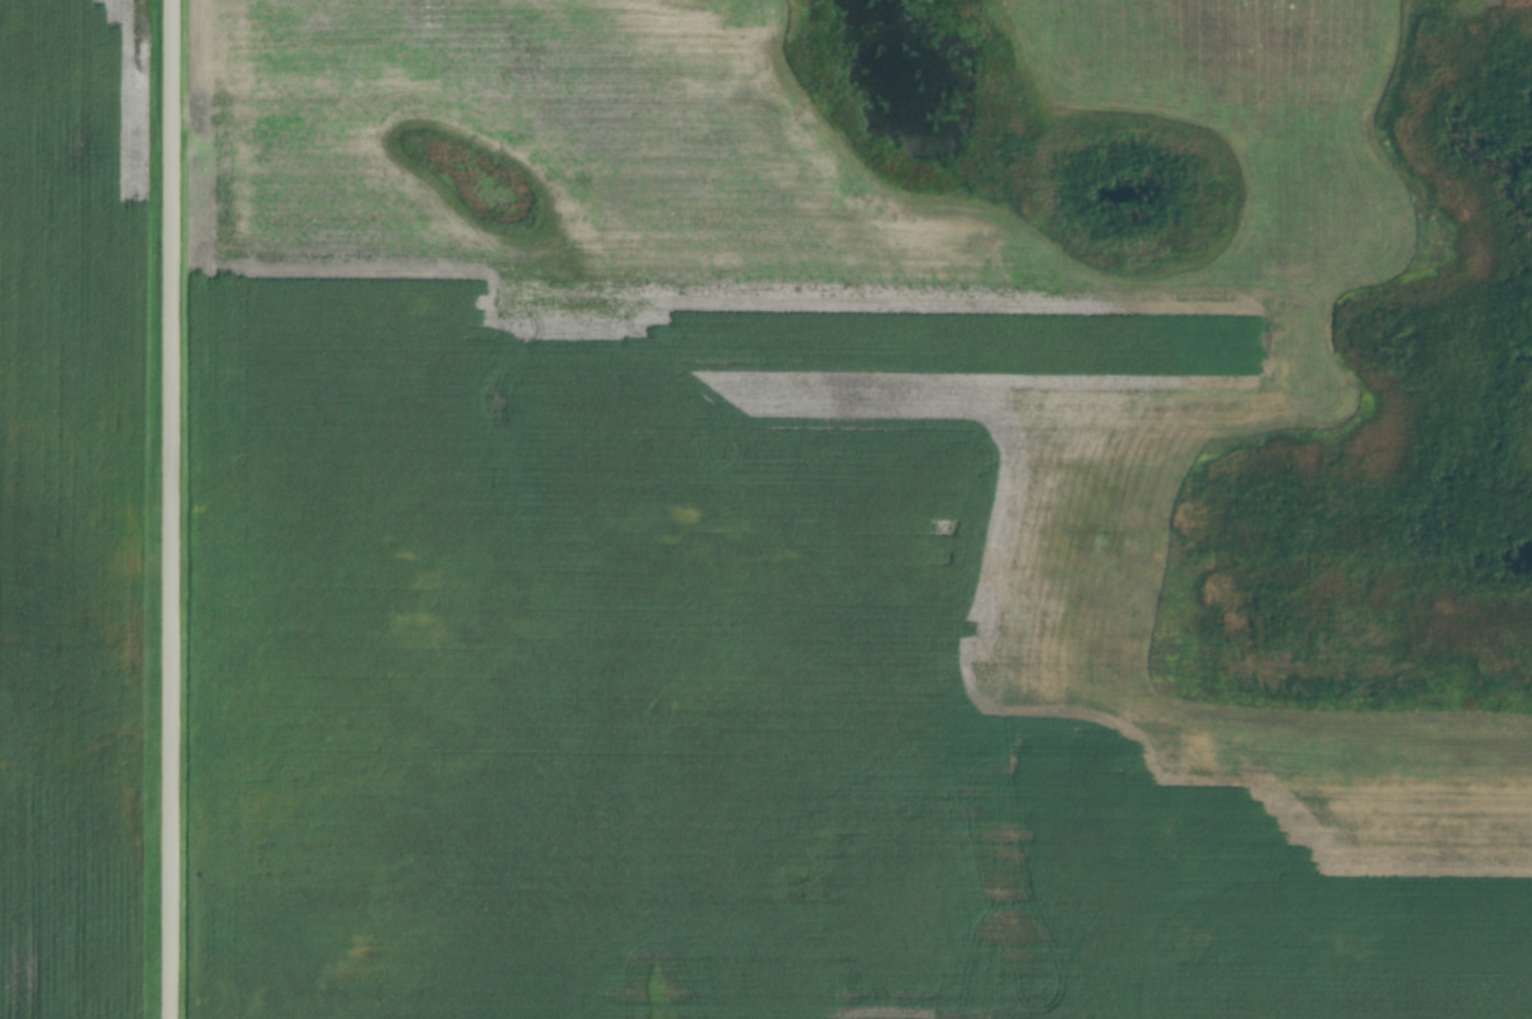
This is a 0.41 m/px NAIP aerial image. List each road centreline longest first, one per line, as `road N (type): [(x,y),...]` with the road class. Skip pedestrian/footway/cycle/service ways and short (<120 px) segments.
road 1 (tertiary): [(173,1018),(176,0)]

